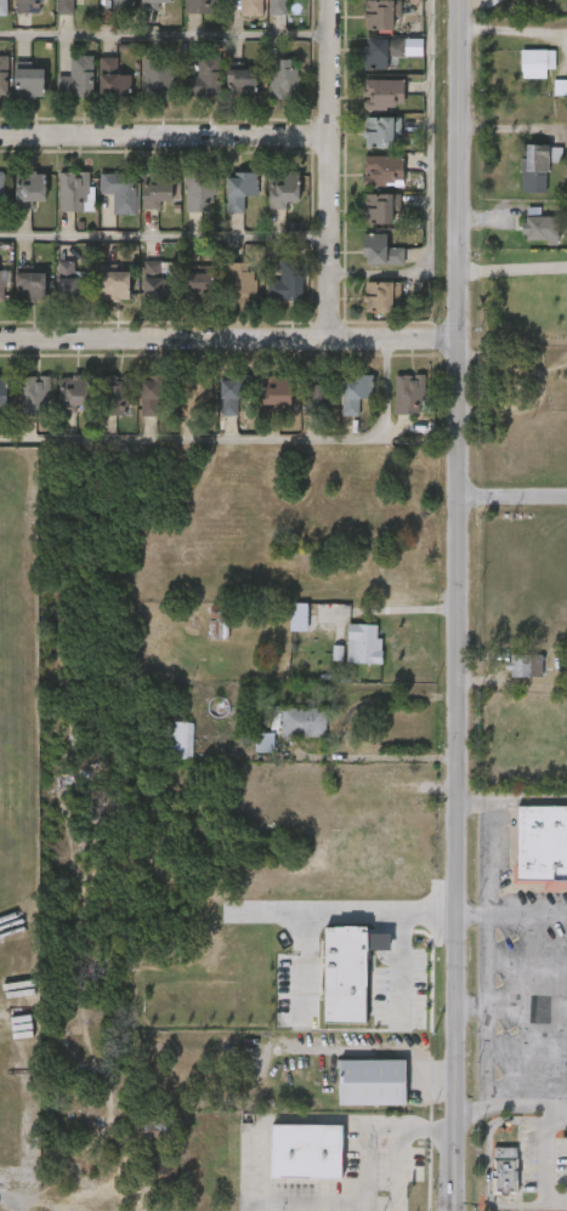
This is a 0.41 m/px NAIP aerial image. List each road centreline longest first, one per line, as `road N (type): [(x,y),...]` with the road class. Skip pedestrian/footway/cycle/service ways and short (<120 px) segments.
road 1 (tertiary): [(461,0),(457,1210)]
road 2 (residential): [(0,340),(460,336)]
road 3 (residential): [(330,0),(329,336)]
road 4 (residential): [(330,137),(0,135)]

